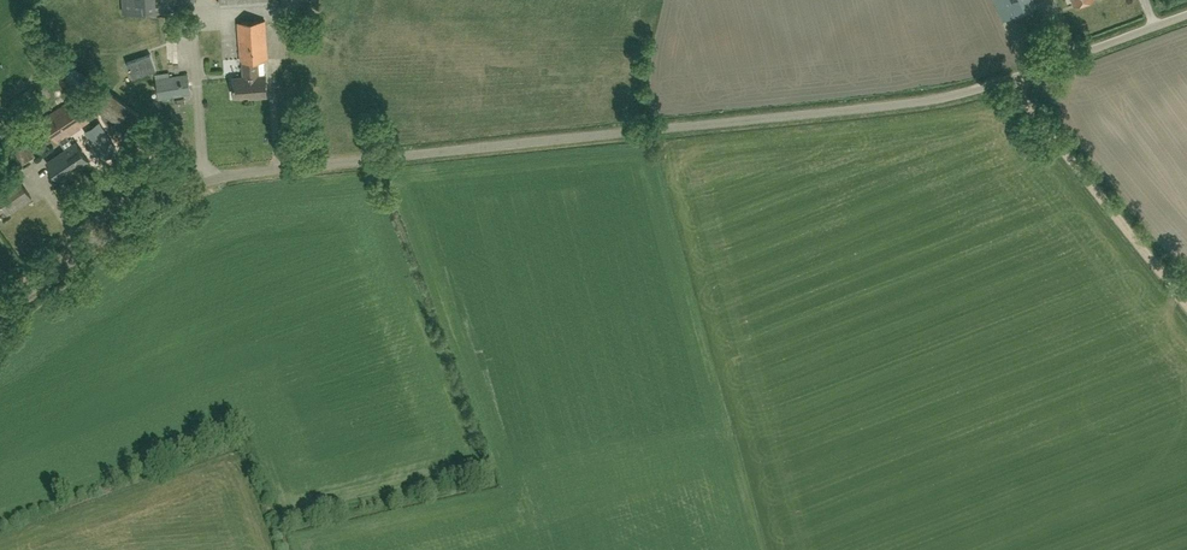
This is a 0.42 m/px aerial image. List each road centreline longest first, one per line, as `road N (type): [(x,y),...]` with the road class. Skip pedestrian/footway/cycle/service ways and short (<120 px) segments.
road 1 (unclassified): [(0,311),(133,216),(231,174),(931,100),(1186,15)]
road 2 (track): [(1186,305),(1065,152),(1017,76)]

